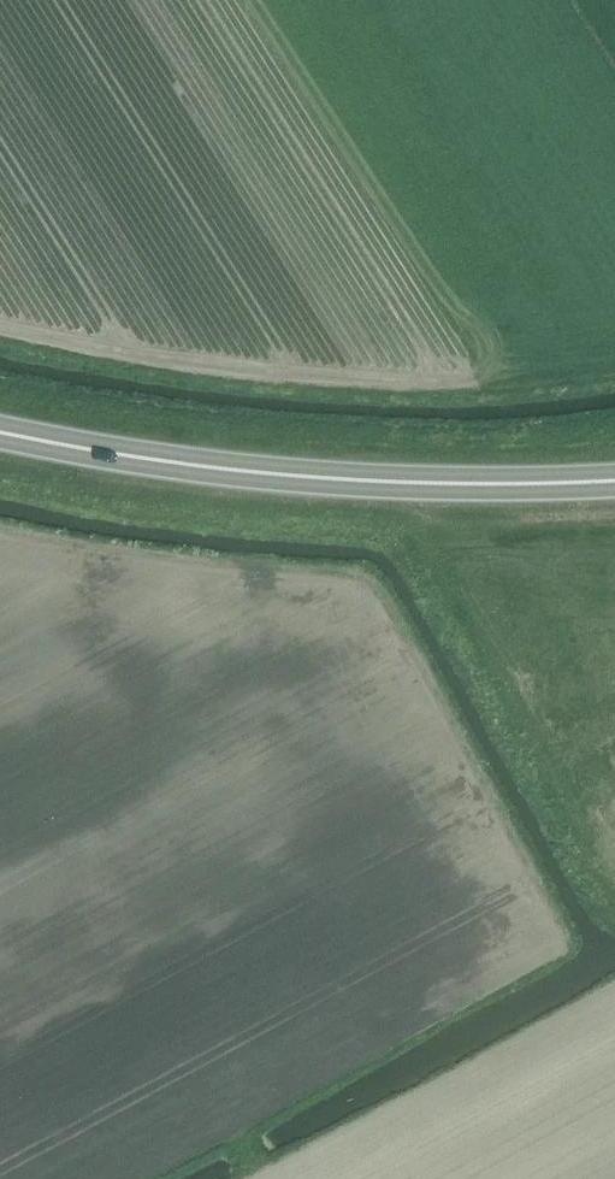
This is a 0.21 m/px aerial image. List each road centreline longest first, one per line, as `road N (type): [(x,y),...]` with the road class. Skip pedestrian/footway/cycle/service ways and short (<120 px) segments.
road 1 (trunk): [(0,434),(320,477),(614,480)]

